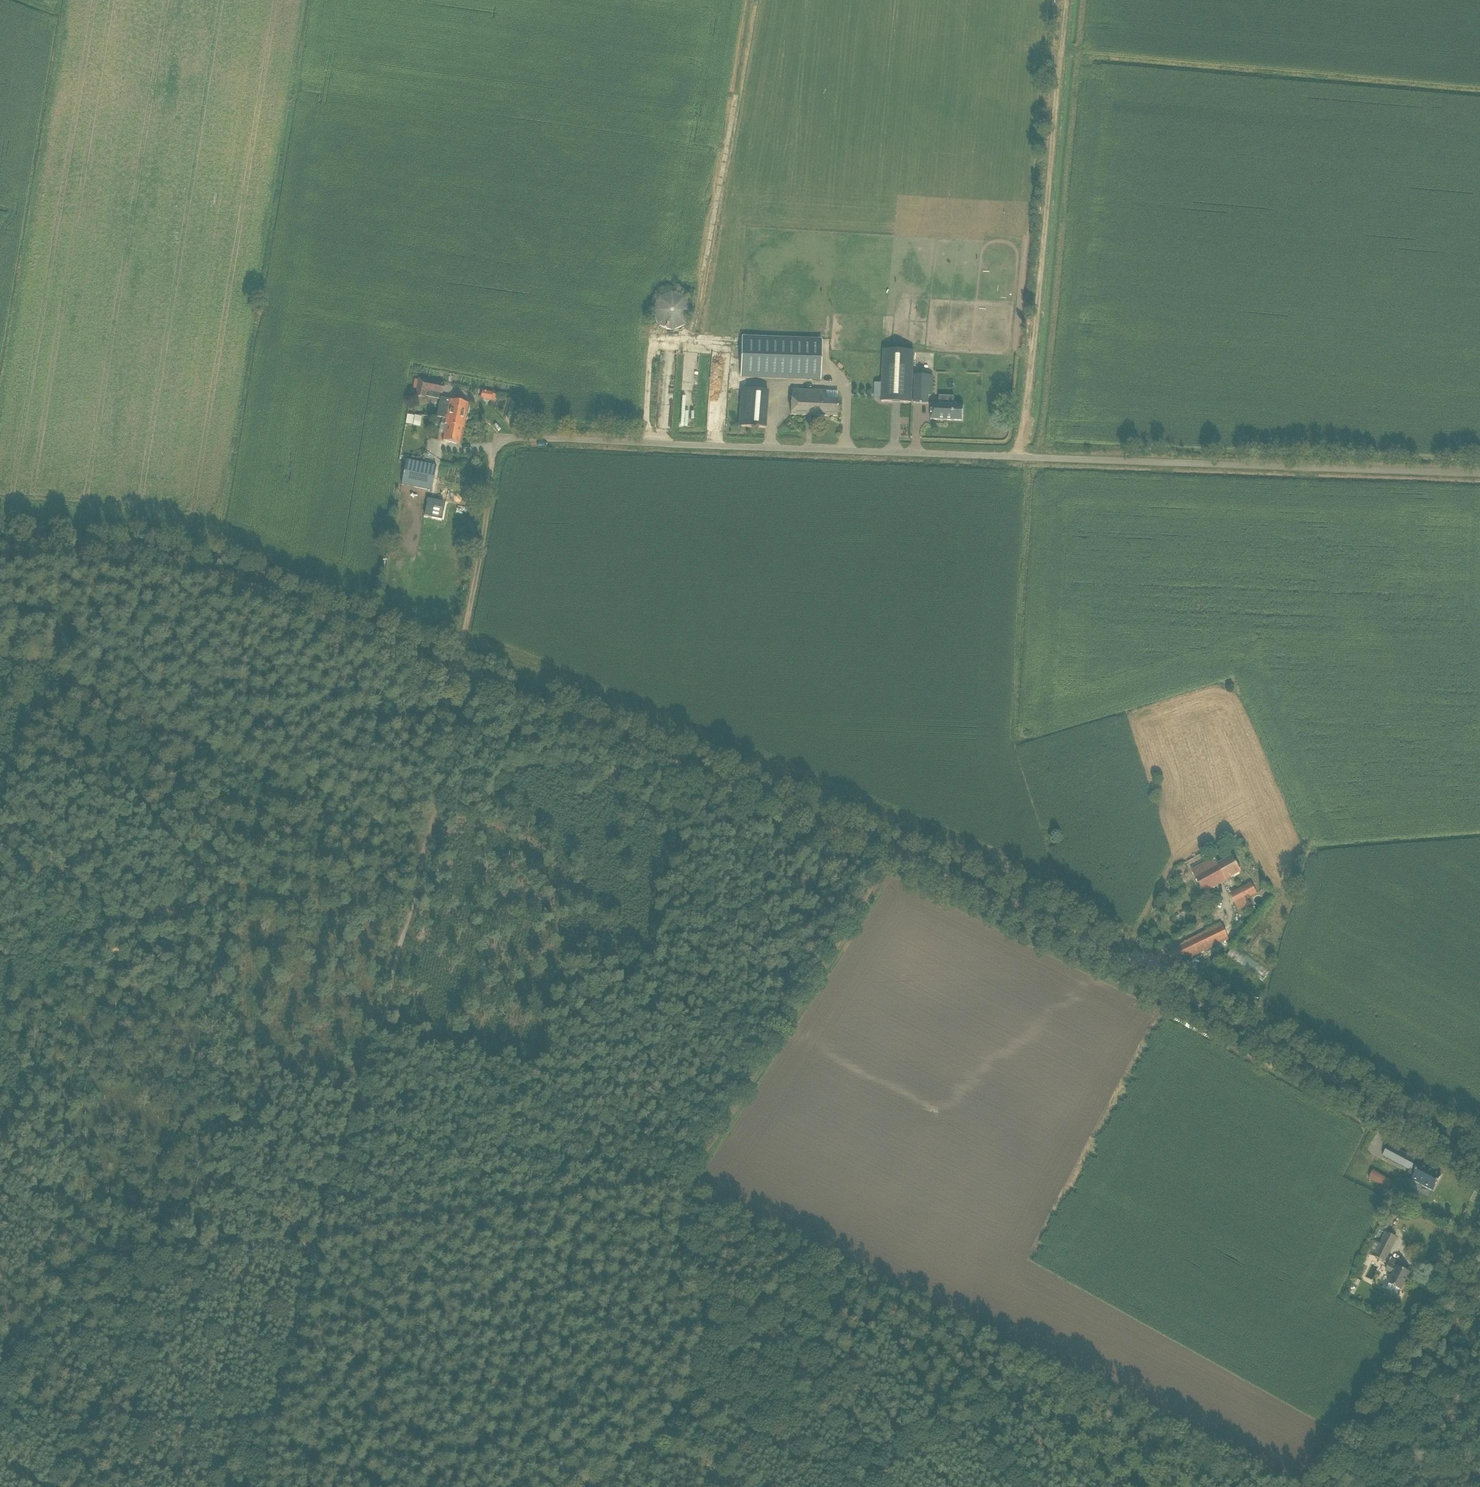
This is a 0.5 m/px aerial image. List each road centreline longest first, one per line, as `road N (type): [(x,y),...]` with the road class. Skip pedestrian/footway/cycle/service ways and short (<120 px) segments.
road 1 (unclassified): [(1479,475),(508,440)]
road 2 (track): [(1310,1482),(975,1325),(688,1178)]
road 3 (track): [(320,1240),(466,685)]
road 4 (track): [(451,677),(197,571),(108,553),(0,549)]
road 5 (track): [(894,863),(466,685)]
road 6 (track): [(1063,0),(1020,457)]
road 7 (unclassified): [(1479,1166),(1111,962)]
road 8 (track): [(688,1178),(894,863)]
road 9 (track): [(681,1192),(619,1193),(320,1240)]
road 10 (track): [(681,1192),(692,1347),(679,1387),(651,1431),(575,1486)]
road 11 (track): [(320,1240),(91,1251),(0,1189)]
road 12 (track): [(1479,1237),(1310,1482)]
road 13 (track): [(254,1486),(320,1240)]
road 14 (track): [(508,440),(496,455),(451,677)]
road 15 (track): [(1111,962),(894,863)]

